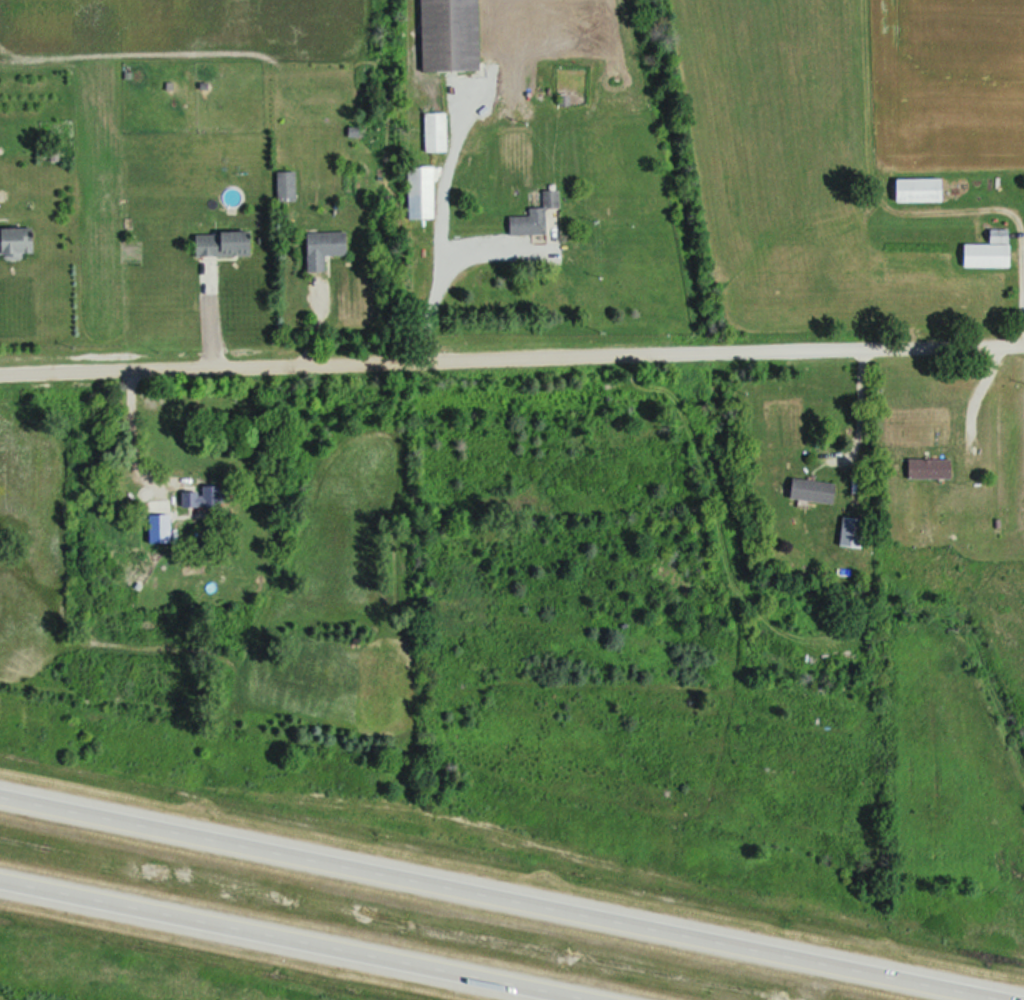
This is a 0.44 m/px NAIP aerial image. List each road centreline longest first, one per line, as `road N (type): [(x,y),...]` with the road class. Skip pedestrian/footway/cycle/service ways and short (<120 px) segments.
road 1 (motorway): [(1016,999),(0,788)]
road 2 (residential): [(1023,343),(0,373)]
road 3 (motorway): [(0,877),(608,999)]

